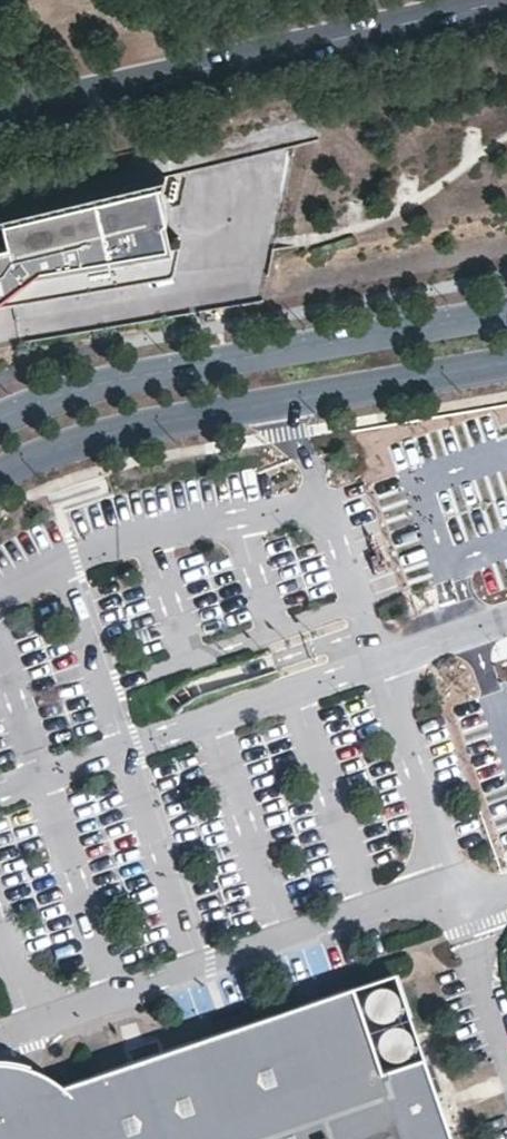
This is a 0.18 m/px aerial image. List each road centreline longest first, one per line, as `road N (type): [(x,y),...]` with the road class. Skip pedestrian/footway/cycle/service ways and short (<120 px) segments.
road 1 (tertiary): [(0,472),(135,424),(506,360)]
road 2 (tertiary): [(506,309),(136,374),(0,417)]
road 3 (primary): [(0,112),(500,0)]

